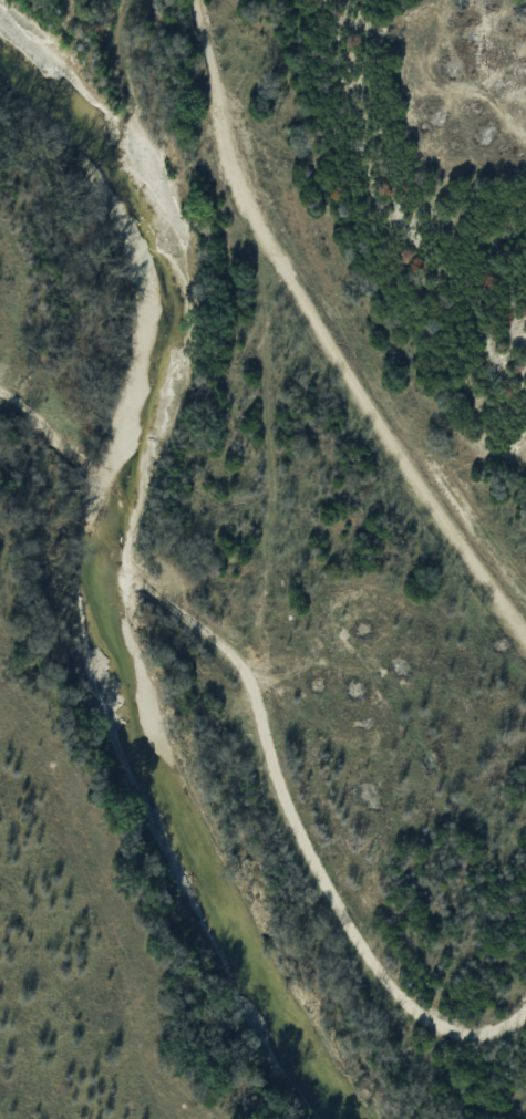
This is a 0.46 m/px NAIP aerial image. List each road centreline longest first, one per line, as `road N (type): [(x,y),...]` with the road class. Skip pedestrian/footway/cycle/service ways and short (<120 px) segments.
road 1 (track): [(0,388),(54,436),(142,578),(251,670),(285,802),(379,976),(427,1023),(484,1035),(525,1016)]

